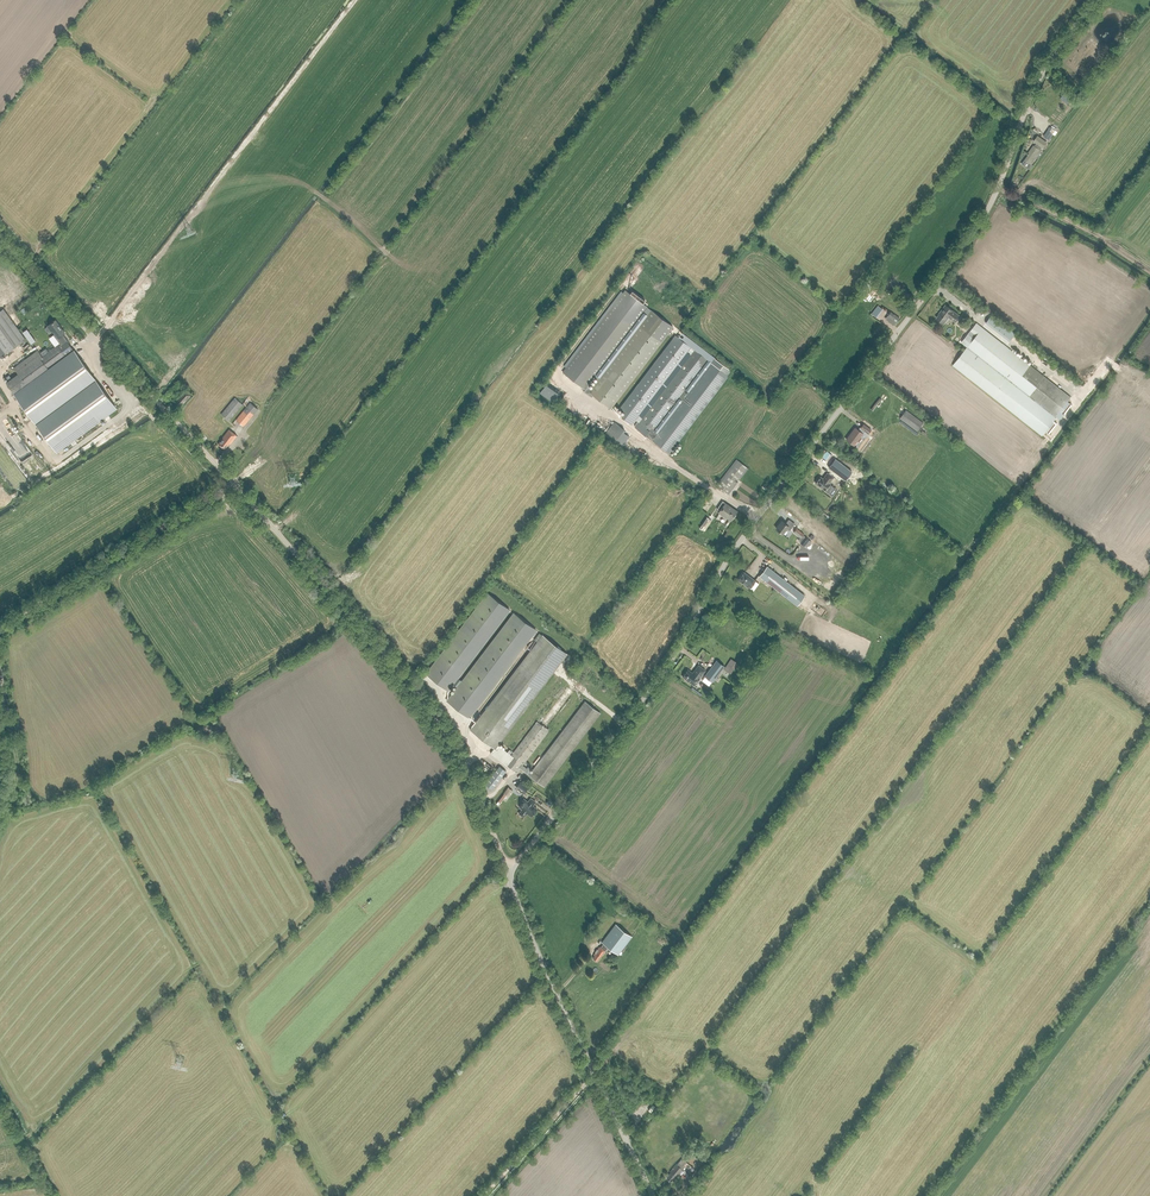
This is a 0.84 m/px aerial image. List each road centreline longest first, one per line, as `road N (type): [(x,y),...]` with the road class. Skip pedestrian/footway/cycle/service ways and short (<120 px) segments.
road 1 (unclassified): [(508,875),(664,672),(786,479),(970,242),(1038,79),(1099,0)]
road 2 (tertiary): [(508,875),(486,811),(449,748),(345,614),(236,486),(0,240)]
road 3 (tertiary): [(653,1195),(569,1024),(508,875)]
road 4 (track): [(234,484),(0,627)]
road 5 (track): [(482,1195),(594,1073)]

